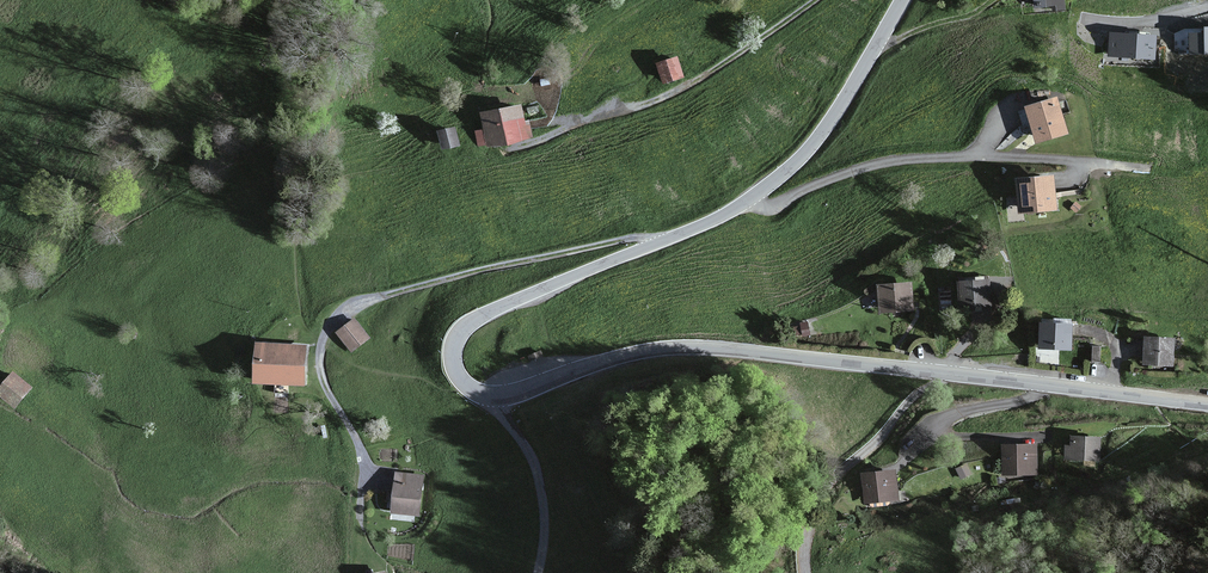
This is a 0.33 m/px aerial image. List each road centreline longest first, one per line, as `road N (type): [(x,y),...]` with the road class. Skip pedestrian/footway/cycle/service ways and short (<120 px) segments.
road 1 (tertiary): [(902,0),(826,126),(771,184),(710,222),(467,326),(455,348),(459,377),(496,397)]
road 2 (tertiary): [(496,397),(610,359),(676,347),(940,372)]
road 3 (track): [(1098,166),(923,157),(879,164),(771,206),(748,201)]
road 4 (track): [(532,143),(706,75),(817,0)]
road 5 (tertiary): [(940,372),(1207,404)]
road 6 (residential): [(805,572),(807,537),(826,490),(940,372)]
road 7 (unclassified): [(496,397),(538,480),(545,526),(537,572)]
road 8 (track): [(994,0),(972,16),(879,42)]

